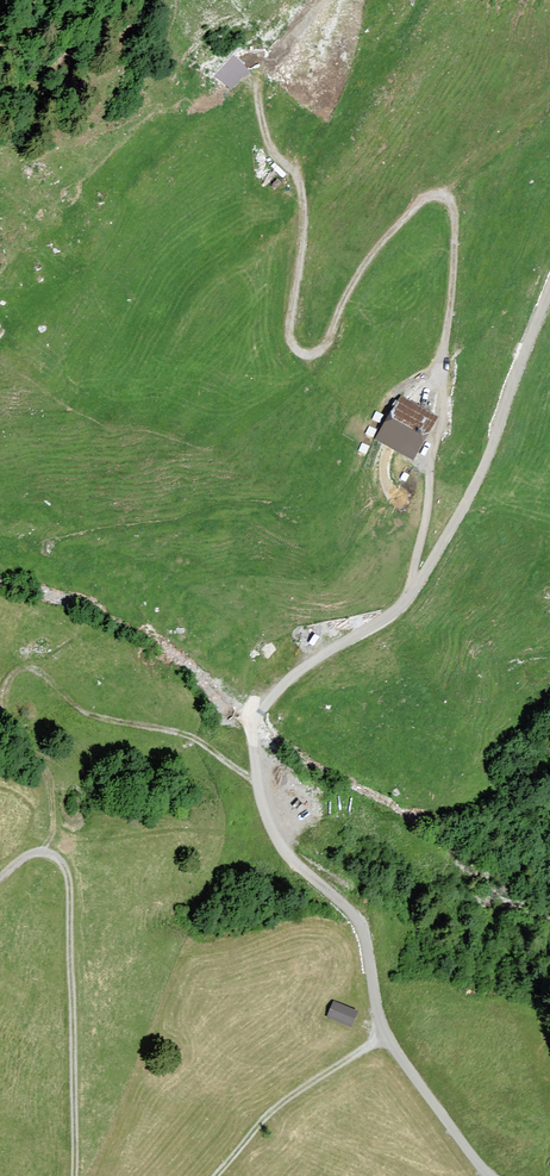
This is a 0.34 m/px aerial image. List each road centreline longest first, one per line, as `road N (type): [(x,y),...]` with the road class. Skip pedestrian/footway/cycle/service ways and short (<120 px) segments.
road 1 (unclassified): [(489,1175),(383,1028),(357,917),(271,829),(258,795),(253,739),(267,705),(297,672),(412,594),(478,486),(549,297)]
road 2 (track): [(412,594),(443,412),(455,225),(450,200),(421,200),(346,297),(329,349),(302,356),(291,323),(303,198),(297,178),(270,150),(258,91),(330,0)]
road 3 (track): [(75,1175),(69,881),(56,856),(42,852)]
road 4 (track): [(0,693),(26,672),(45,675),(83,711),(177,731),(257,781)]
road 5 (track): [(400,1054),(368,1049),(275,1110),(219,1175)]
road 6 (track): [(42,852),(54,832),(46,775),(0,719)]
road 7 (track): [(438,195),(549,99)]

